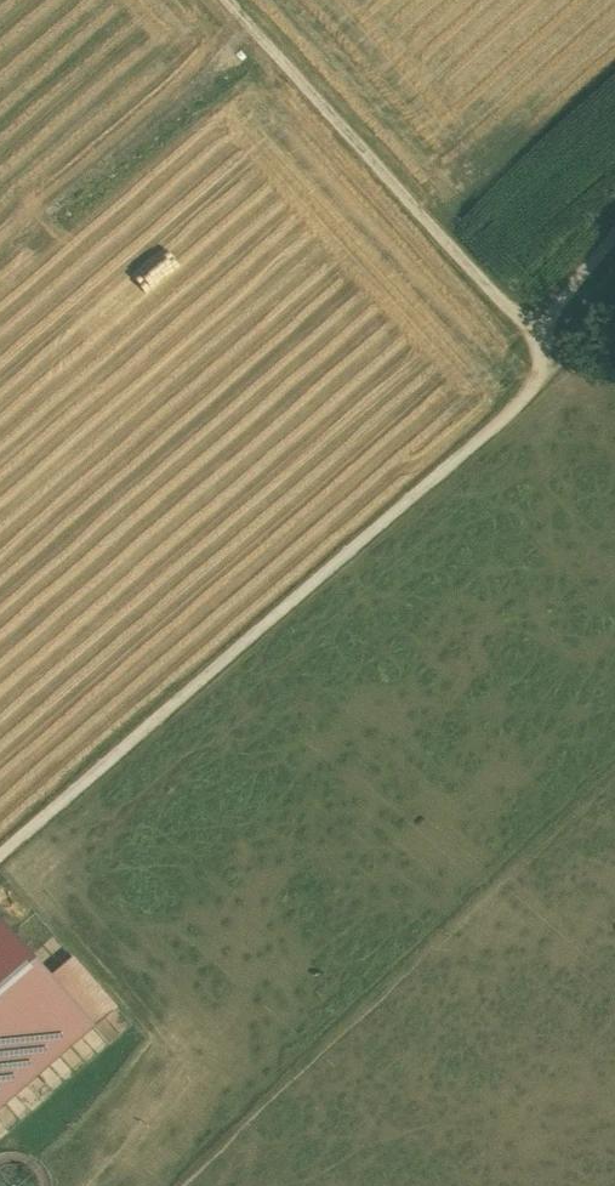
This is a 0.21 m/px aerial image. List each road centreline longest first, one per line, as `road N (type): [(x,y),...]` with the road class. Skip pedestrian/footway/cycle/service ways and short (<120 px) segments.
road 1 (track): [(0,861),(519,409),(562,357)]
road 2 (track): [(233,0),(540,334)]

